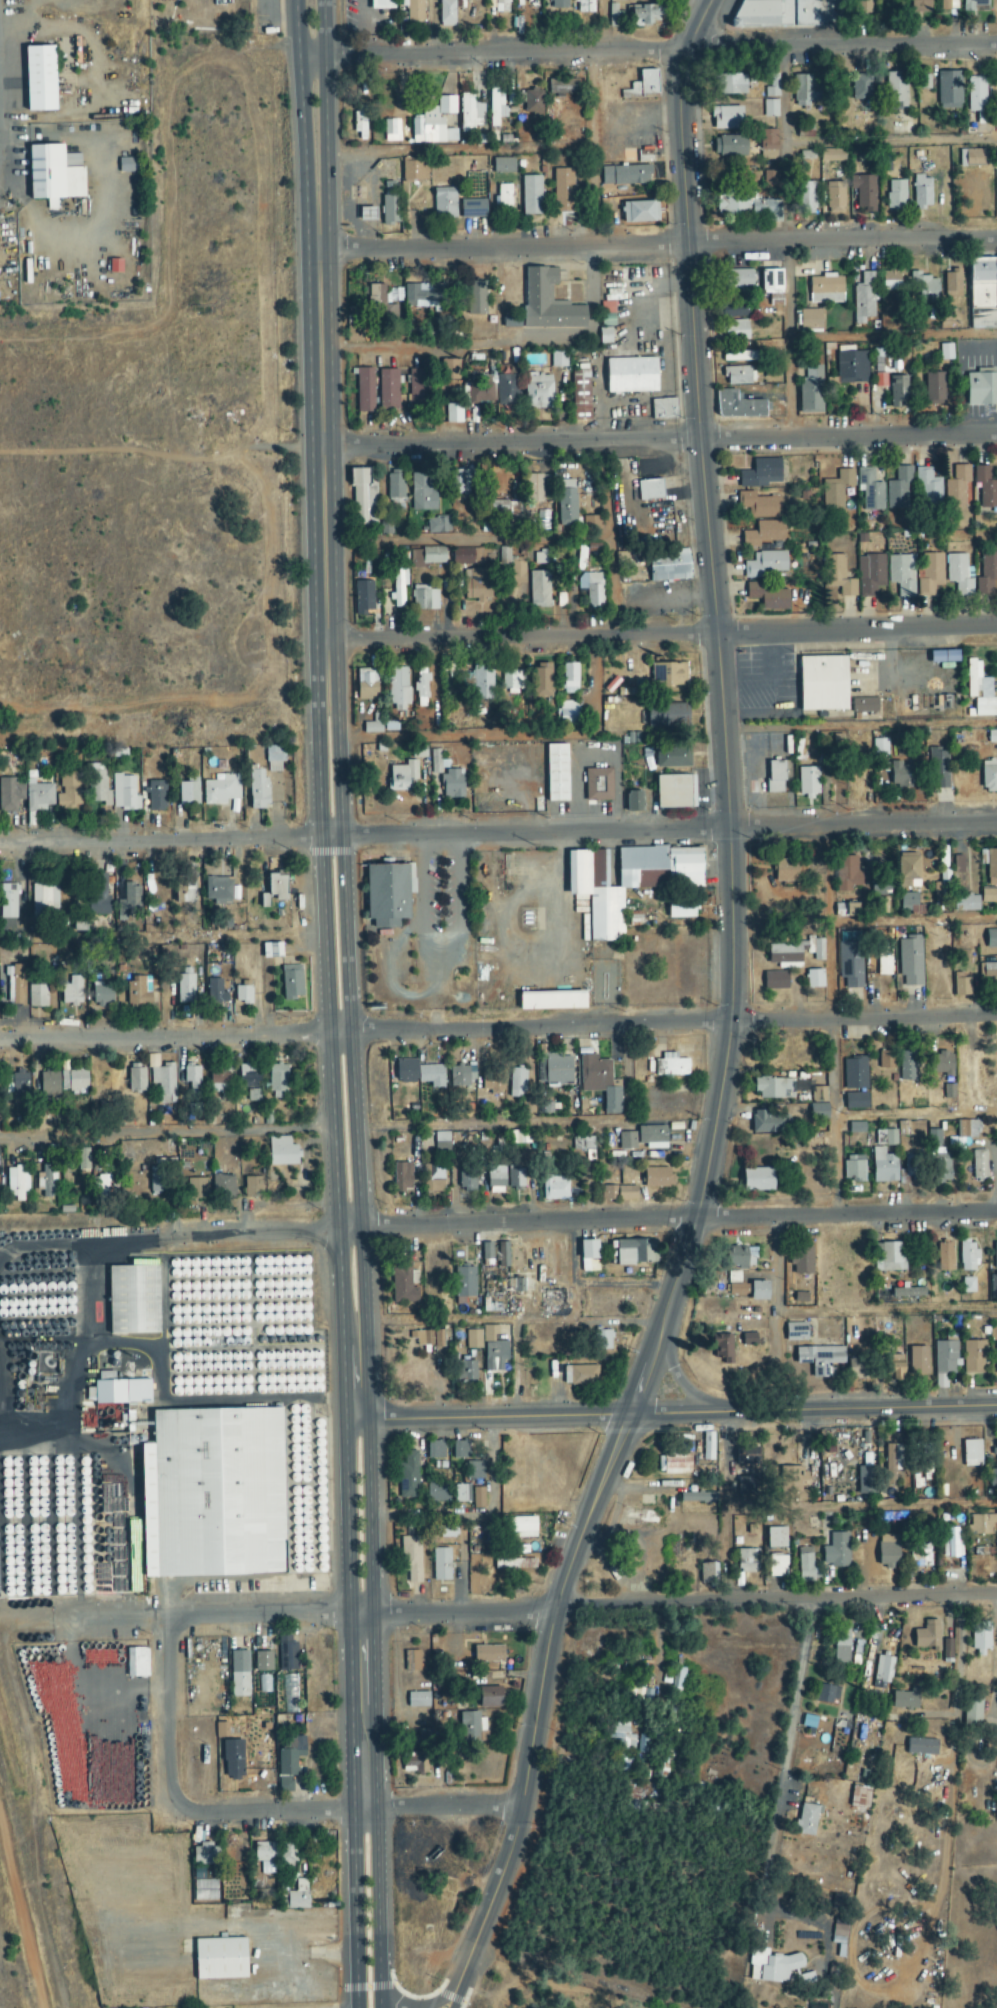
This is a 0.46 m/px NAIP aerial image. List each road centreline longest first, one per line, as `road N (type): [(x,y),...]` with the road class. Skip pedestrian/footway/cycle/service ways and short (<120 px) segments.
road 1 (tertiary): [(450,2007),(522,1806),(555,1612),(696,1218),(730,1024),(729,826),(716,635)]
road 2 (residential): [(0,845),(996,818)]
road 3 (residential): [(0,1041),(996,1016)]
road 4 (residential): [(176,1238),(996,1212)]
road 5 (residential): [(299,54),(996,43)]
road 6 (residential): [(321,251),(996,242)]
road 7 (residential): [(996,435),(325,443)]
road 8 (tertiary): [(716,635),(678,107),(688,49),(712,0)]
road 9 (secondary): [(327,705),(317,739),(337,1230)]
road 10 (secondary): [(360,1229),(338,740),(327,705)]
road 11 (residential): [(555,1612),(37,1618)]
road 12 (residential): [(522,1806),(47,1814)]
road 13 (secondary): [(327,705),(321,251)]
road 14 (residential): [(558,1606),(996,1596)]
road 15 (residential): [(329,641),(716,635)]
road 16 (residential): [(814,1600),(766,1877)]
road 17 (residential): [(716,635),(996,630)]
road 18 (tertiary): [(996,1406),(717,1412)]
road 19 (tertiary): [(355,1418),(627,1415)]
road 20 (secondary): [(297,0),(306,192),(321,251)]
road 21 (secondary): [(321,251),(328,190),(324,0)]
road 22 (residential): [(203,1813),(176,1791),(170,1617)]
road 23 (secondary): [(360,1615),(370,1581),(370,1517),(368,1451),(355,1418)]
road 24 (secondary): [(355,1418),(345,1451),(348,1583),(360,1615)]
road 25 (secondary): [(379,2007),(376,1843),(364,1809)]
road 26 (secondary): [(364,1809),(353,1846),(357,2007)]
road 27 (secondary): [(364,1809),(360,1615)]
road 28 (tertiary): [(717,1412),(688,1394),(673,1369),(668,1303)]

